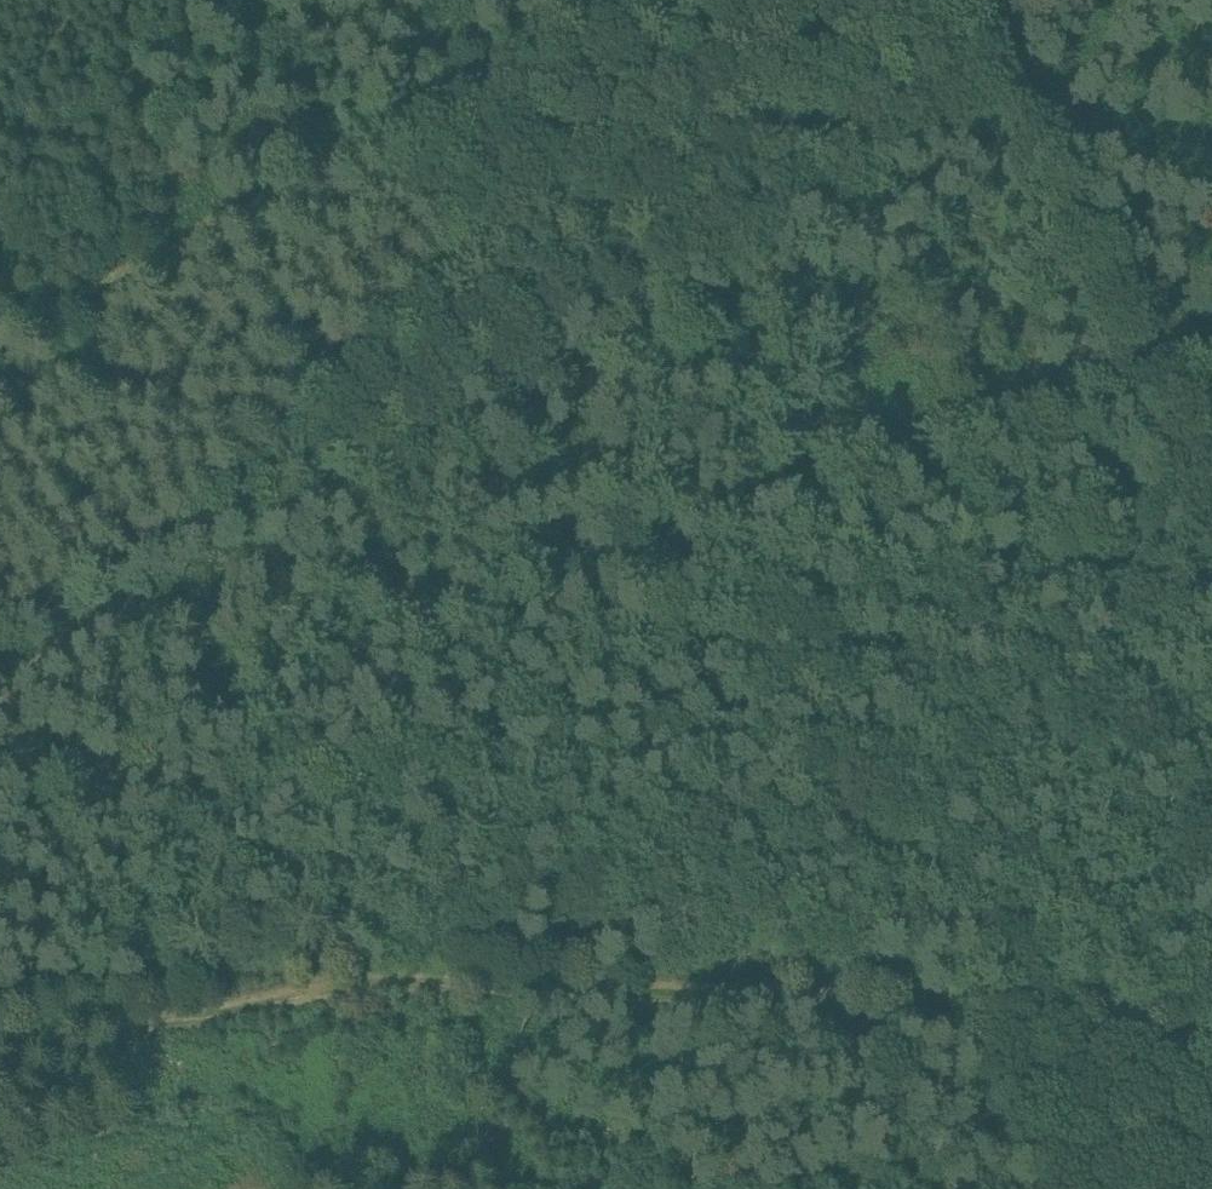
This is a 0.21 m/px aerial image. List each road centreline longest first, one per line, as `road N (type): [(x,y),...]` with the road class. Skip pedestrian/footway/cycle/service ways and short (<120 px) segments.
road 1 (track): [(0,1040),(115,1010),(207,1013),(387,979),(801,999),(1054,1044),(1211,1039)]
road 2 (track): [(625,0),(0,338)]

